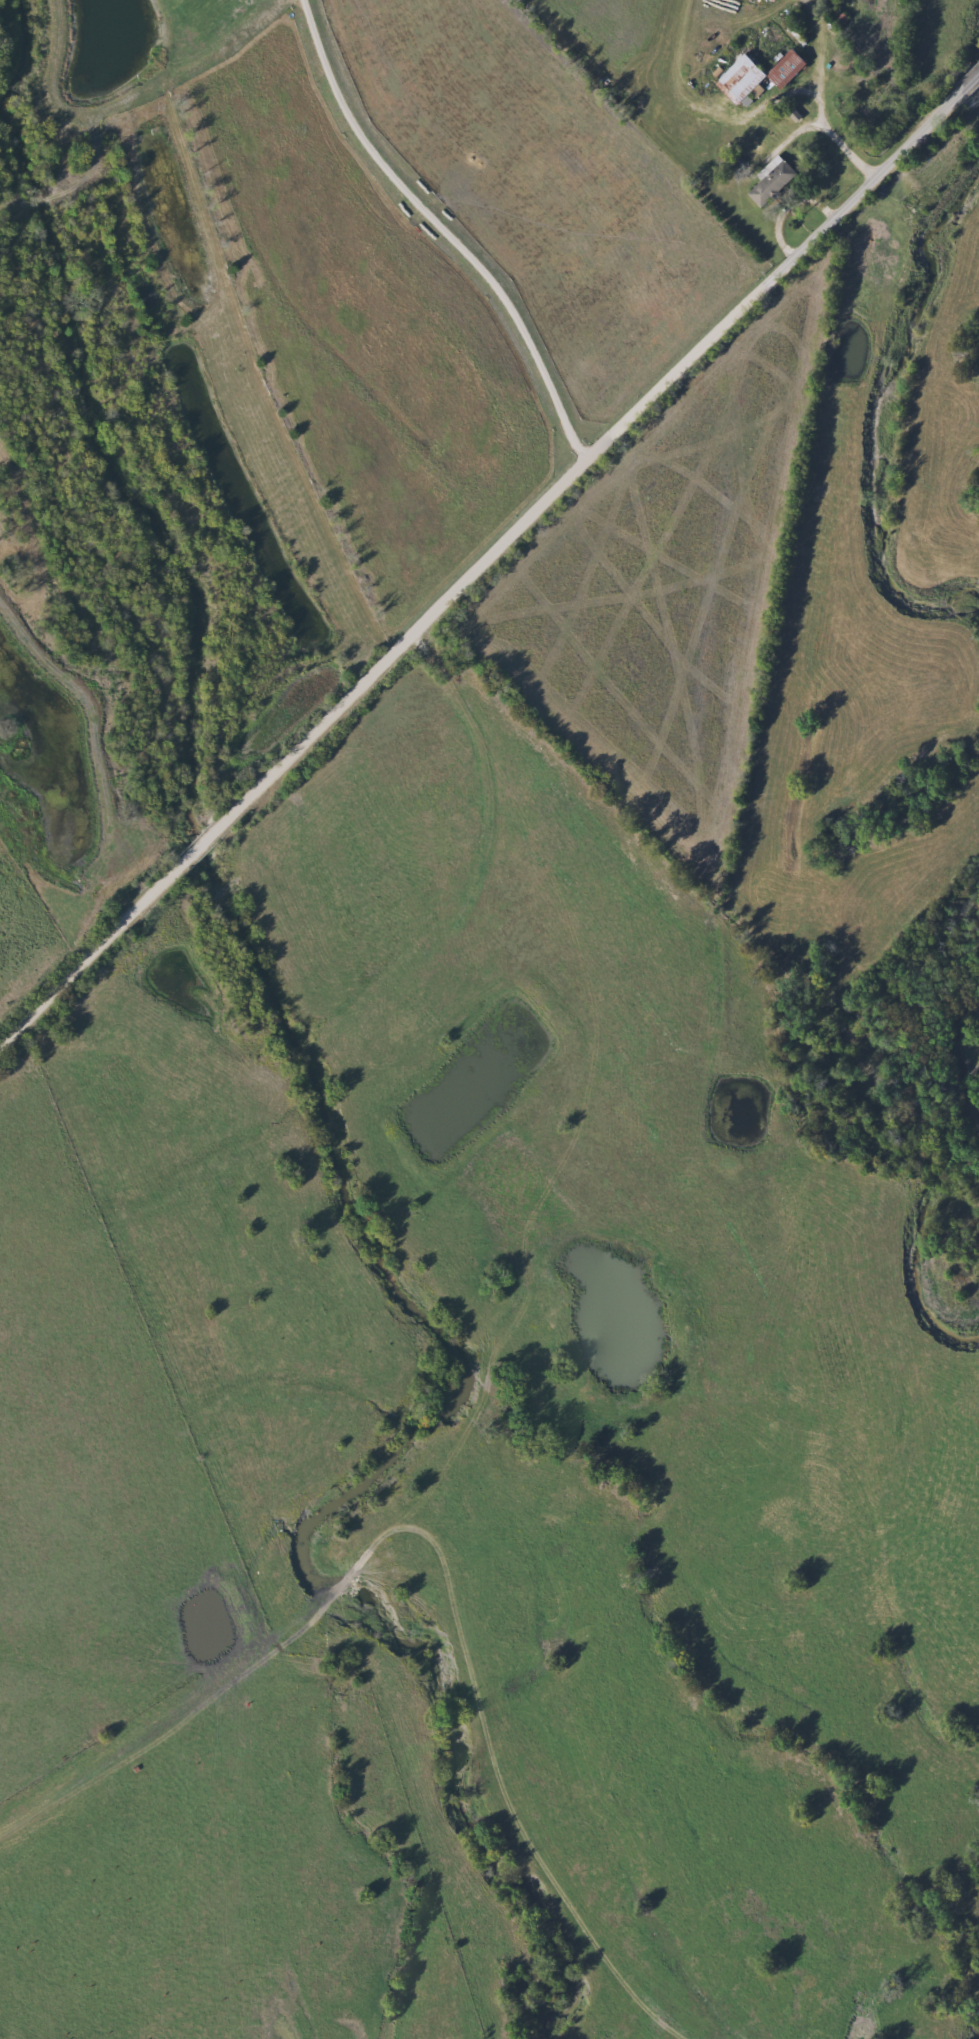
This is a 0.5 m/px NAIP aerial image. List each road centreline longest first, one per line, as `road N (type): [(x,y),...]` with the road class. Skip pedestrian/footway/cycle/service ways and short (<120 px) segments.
road 1 (residential): [(0,1044),(961,94)]

